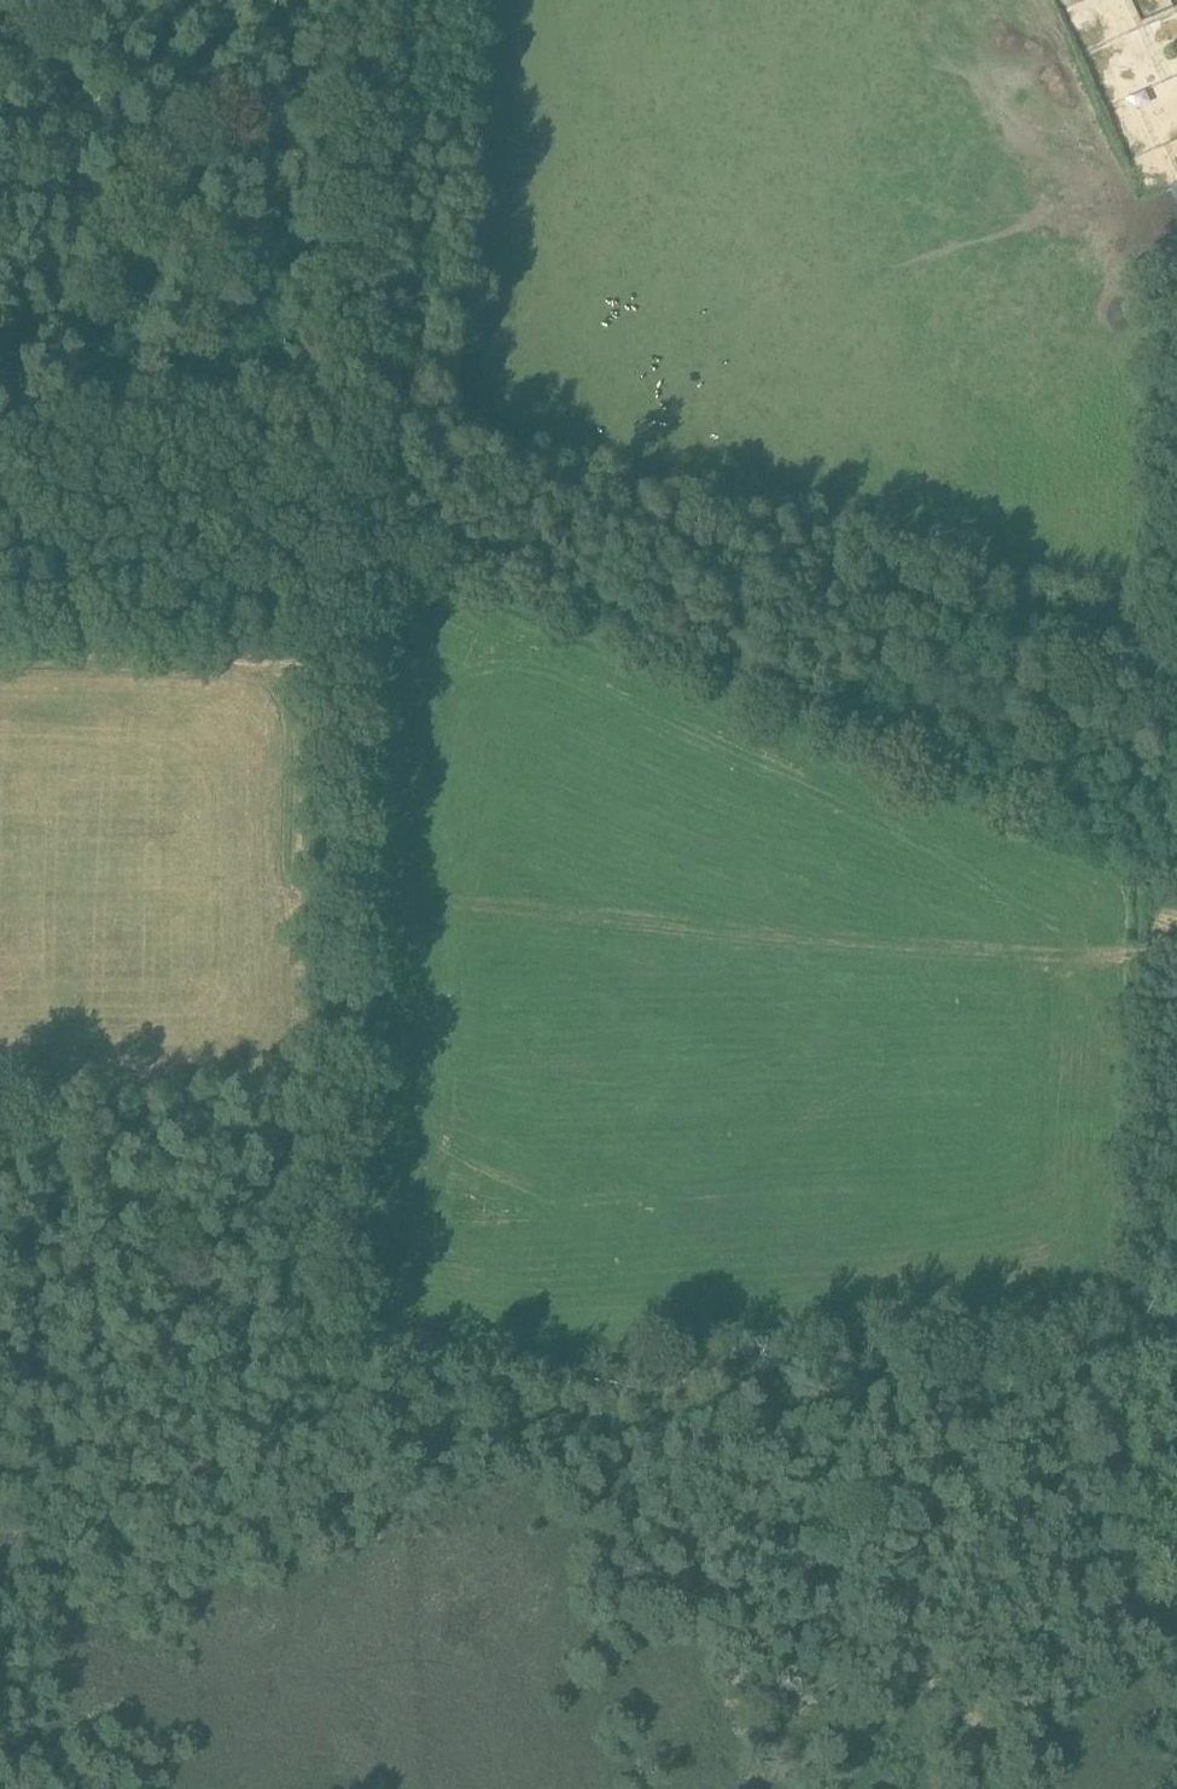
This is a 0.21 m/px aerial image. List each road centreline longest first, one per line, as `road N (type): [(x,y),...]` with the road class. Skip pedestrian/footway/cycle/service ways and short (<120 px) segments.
road 1 (track): [(179,849),(0,759)]
road 2 (track): [(1056,958),(1124,969),(1176,943)]

